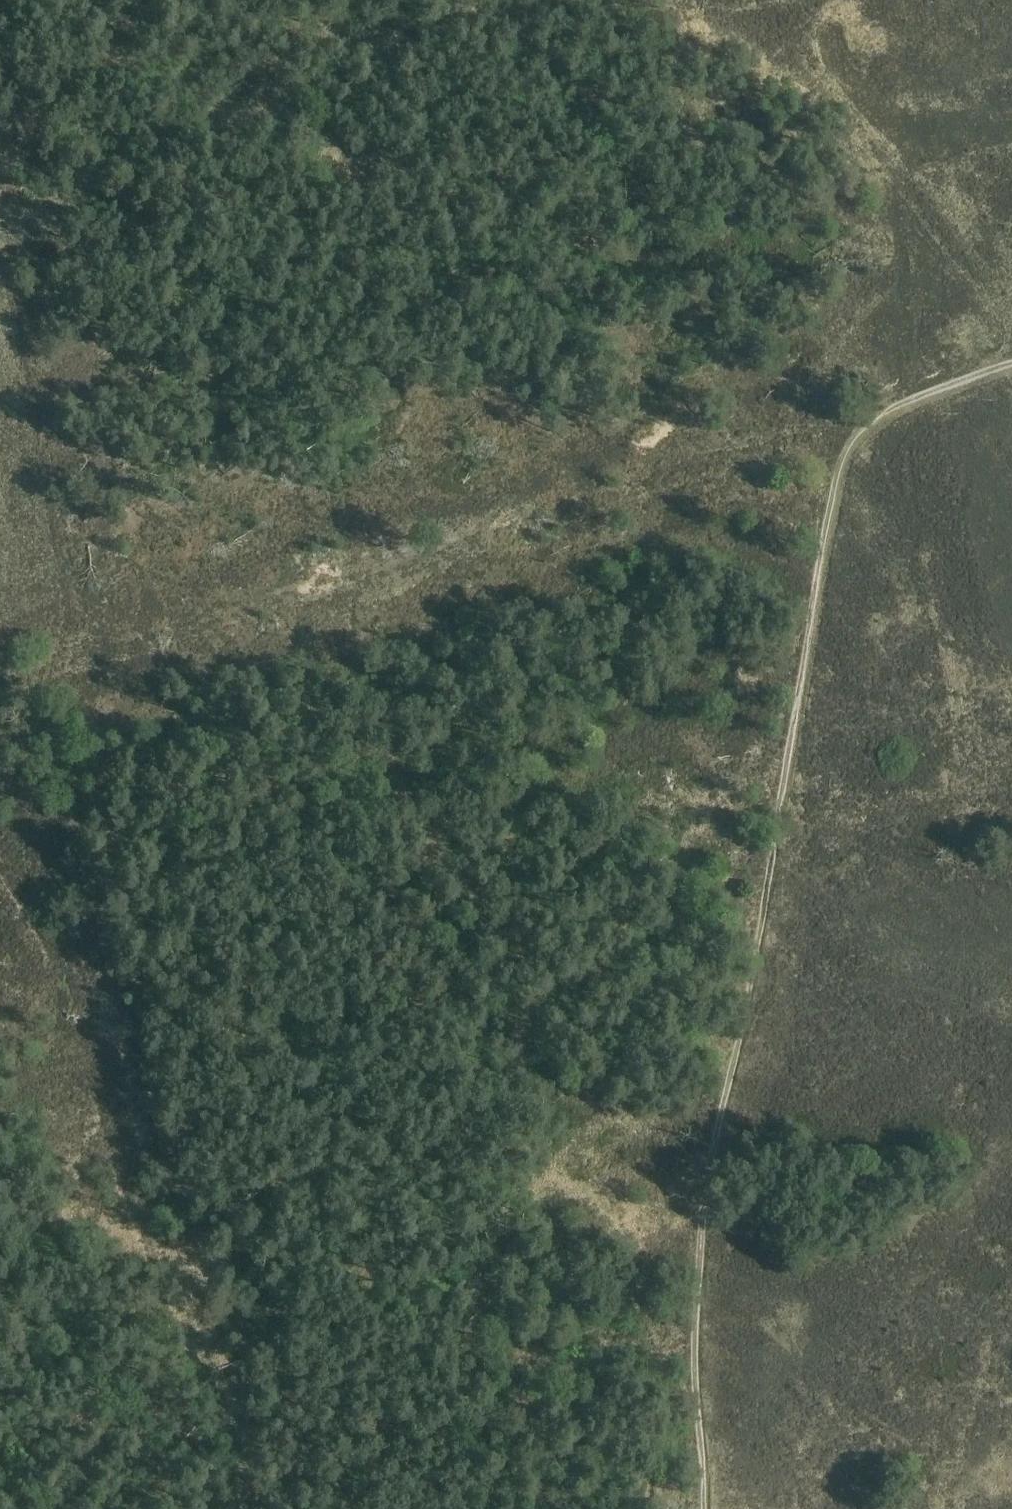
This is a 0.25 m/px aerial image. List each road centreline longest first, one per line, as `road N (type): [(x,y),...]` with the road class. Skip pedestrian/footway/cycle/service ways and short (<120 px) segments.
road 1 (track): [(1011,365),(871,422),(848,446),(833,485),(758,946),(702,1224),(695,1358),(704,1508)]

